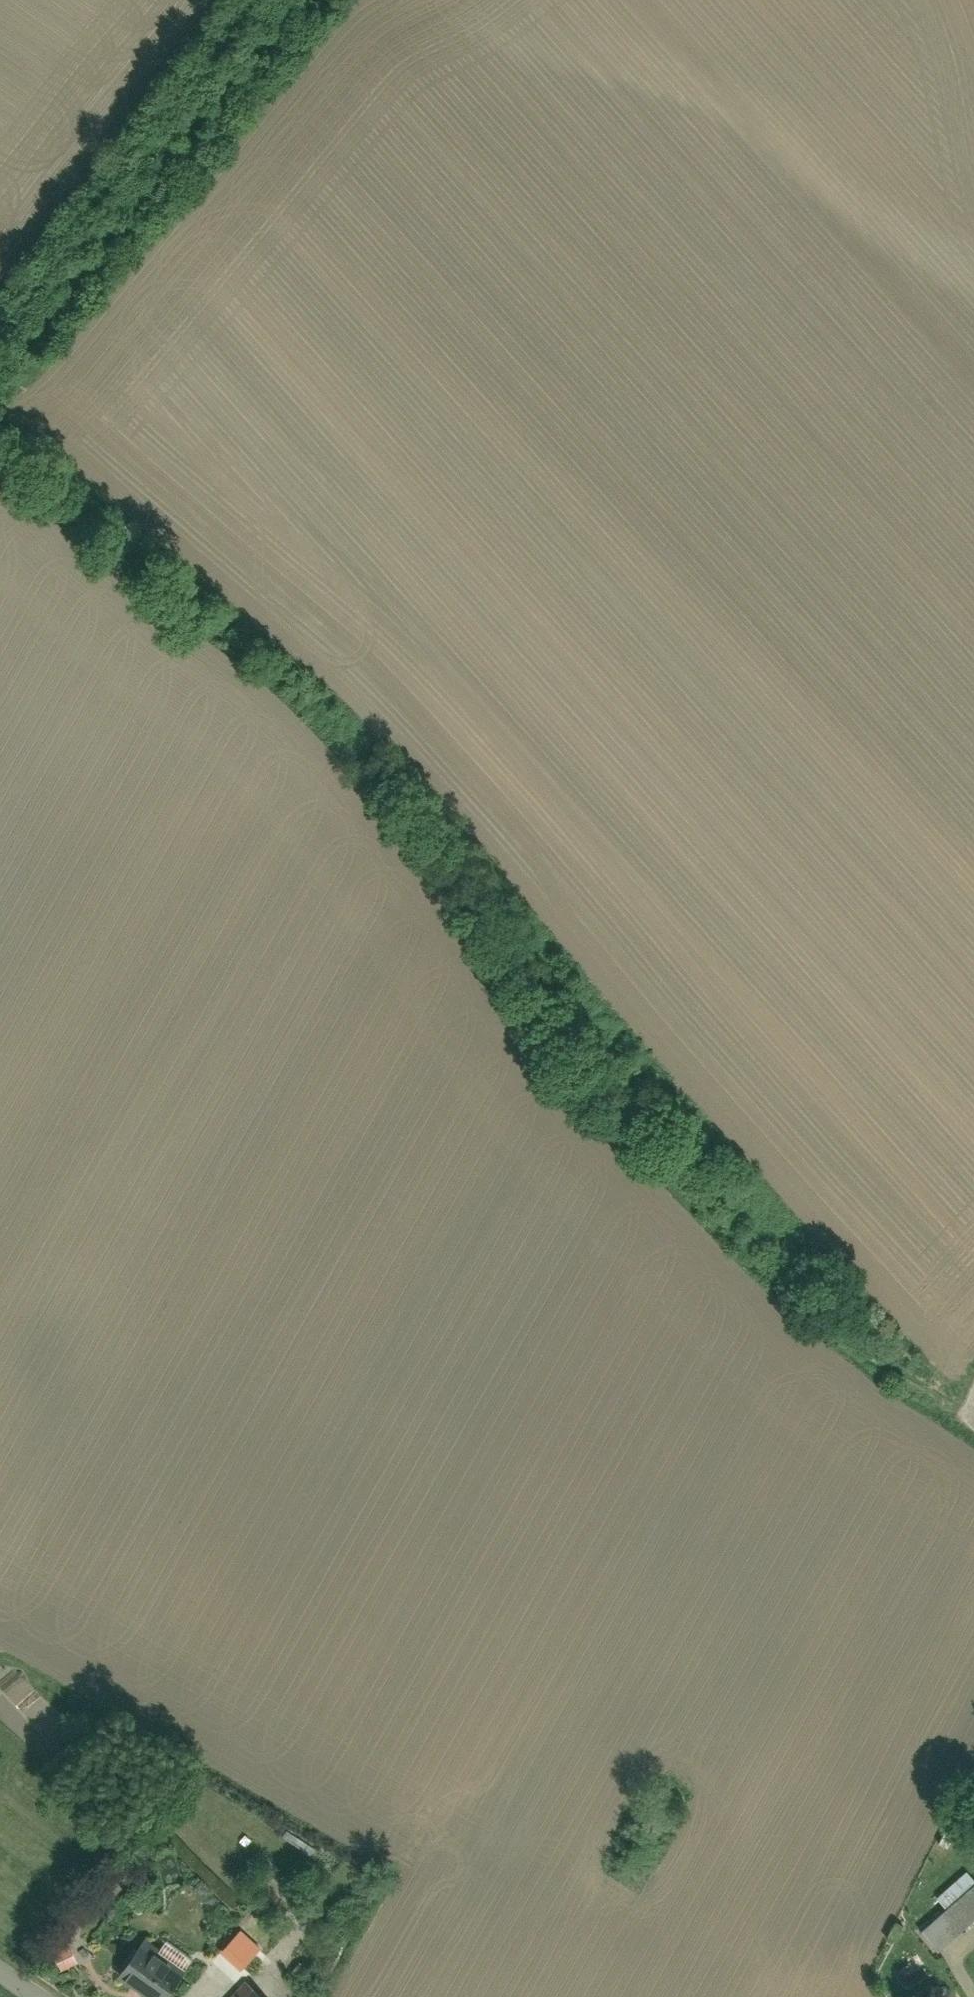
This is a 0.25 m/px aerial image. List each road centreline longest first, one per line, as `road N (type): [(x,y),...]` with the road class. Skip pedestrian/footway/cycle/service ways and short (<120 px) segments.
road 1 (track): [(323,0),(22,348),(0,355)]

